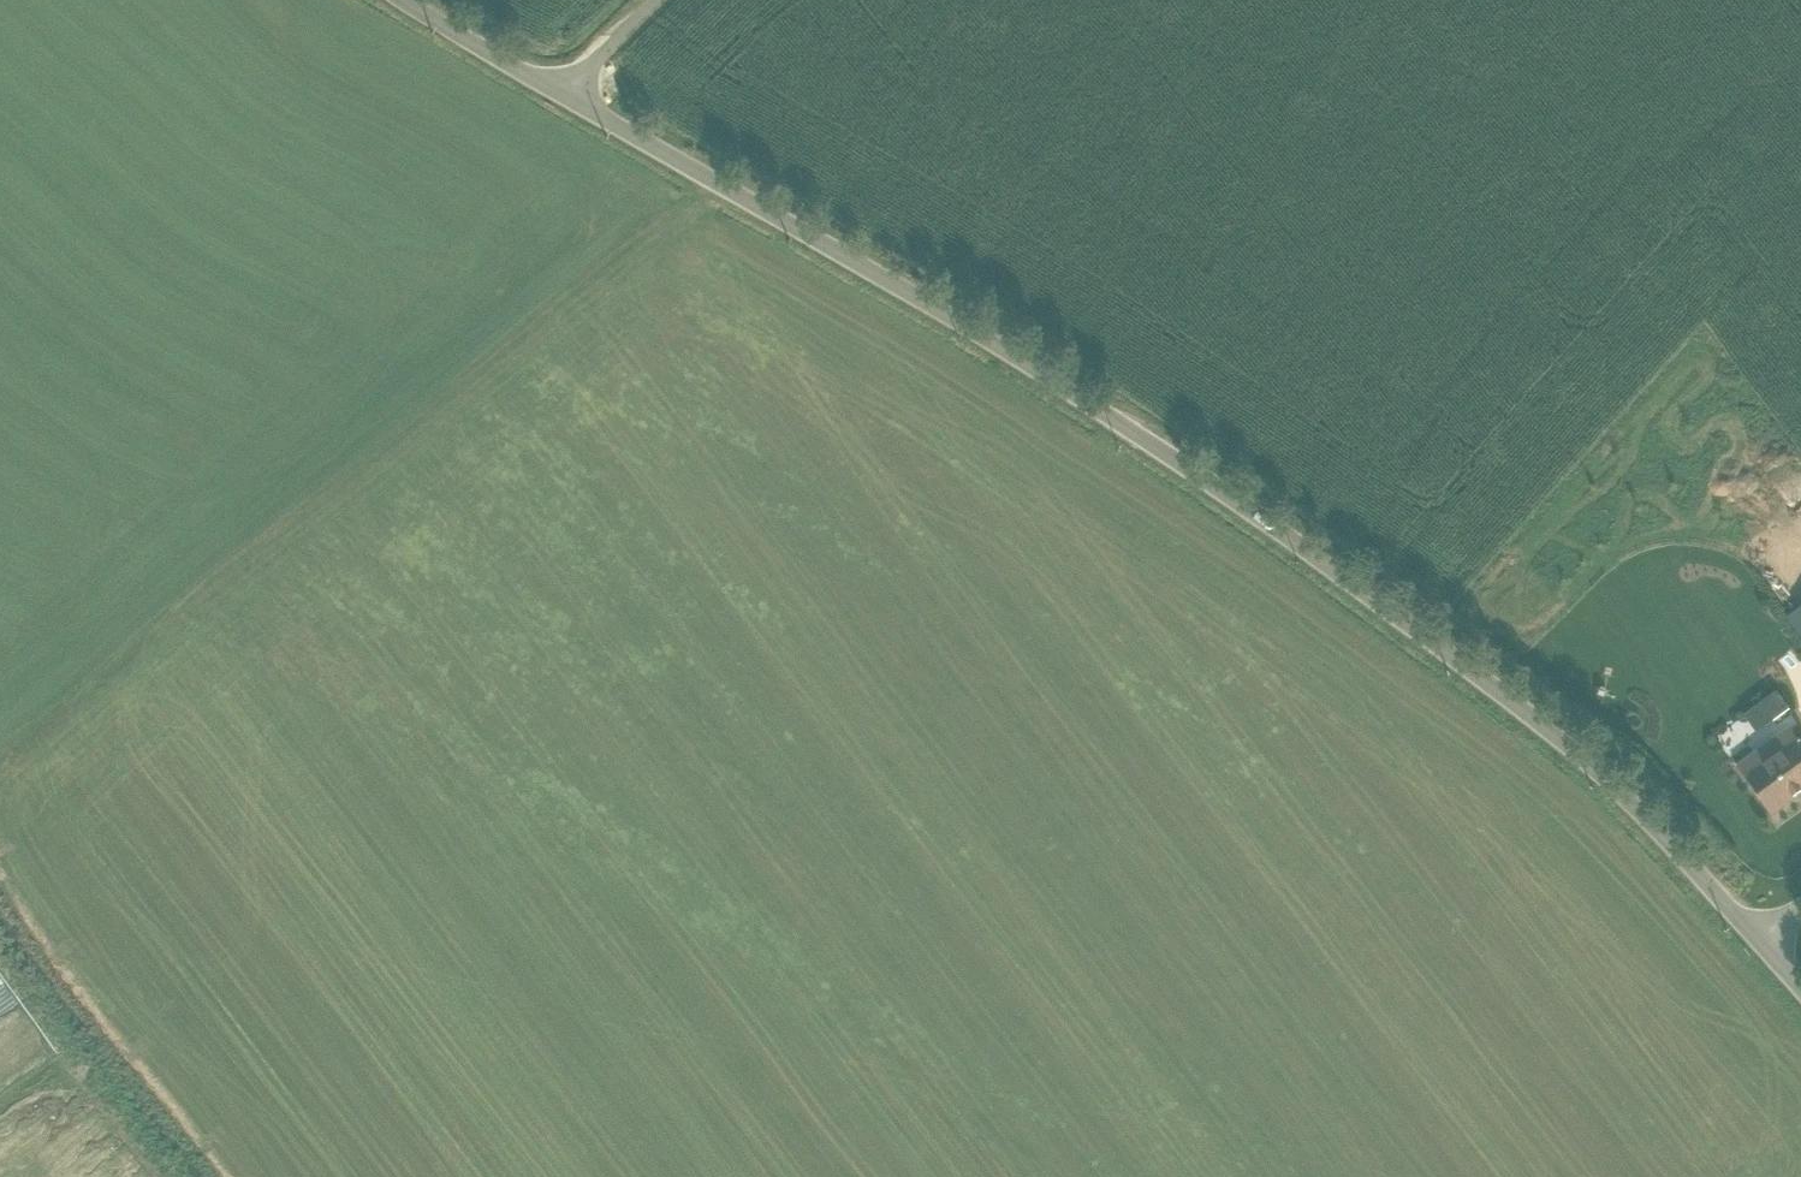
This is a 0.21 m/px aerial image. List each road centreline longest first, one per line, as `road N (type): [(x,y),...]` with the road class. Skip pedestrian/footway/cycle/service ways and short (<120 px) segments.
road 1 (unclassified): [(1756,939),(1588,766),(1320,560),(1055,381),(560,95)]
road 2 (unclassified): [(403,0),(560,95)]
road 3 (unclassified): [(560,95),(656,0)]

